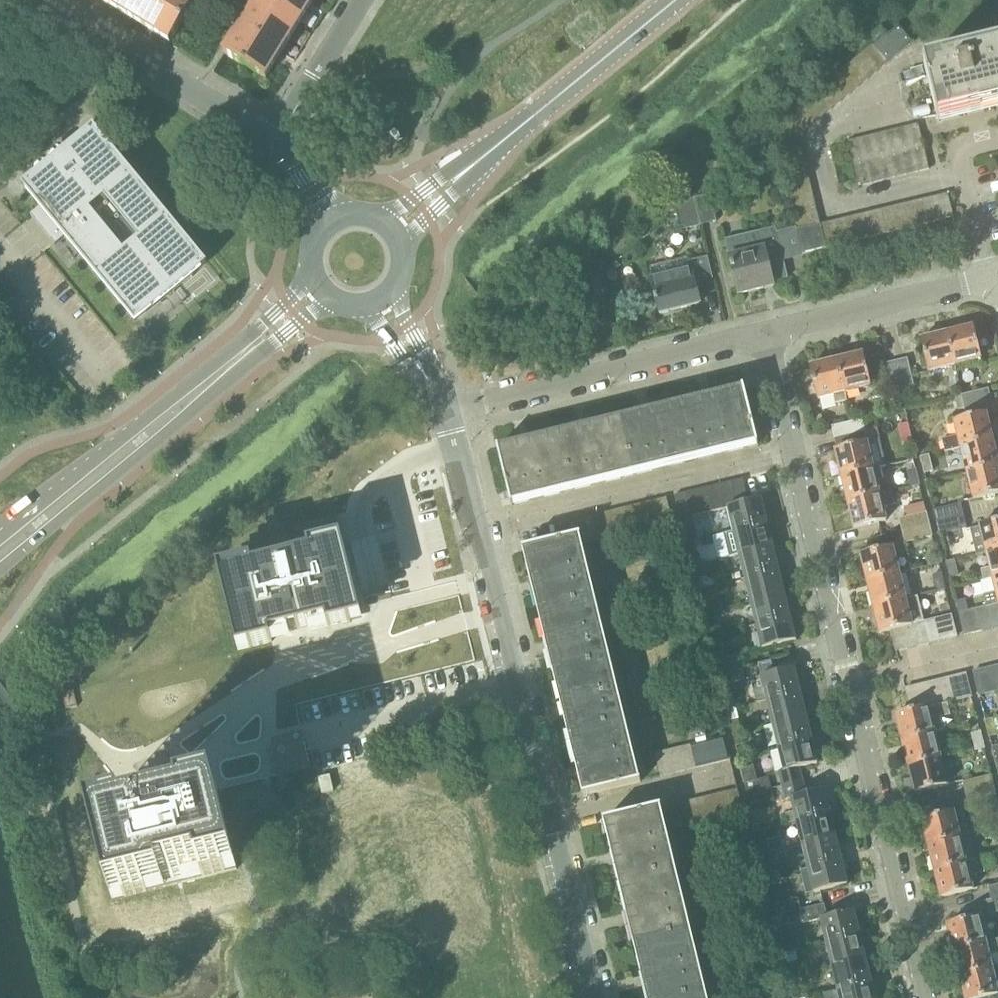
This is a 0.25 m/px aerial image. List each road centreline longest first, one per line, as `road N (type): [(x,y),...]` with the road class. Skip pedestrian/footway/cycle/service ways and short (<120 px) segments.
road 1 (residential): [(928,997),(767,333)]
road 2 (unclassified): [(596,997),(447,410)]
road 3 (residential): [(447,410),(767,333)]
road 4 (tertiary): [(0,546),(248,351)]
road 5 (unclassified): [(276,142),(45,0)]
road 6 (residential): [(767,333),(997,276)]
road 7 (tertiary): [(523,125),(677,0)]
road 8 (tertiary): [(523,125),(380,220)]
road 9 (tertiary): [(399,241),(523,125)]
road 10 (residential): [(276,142),(362,0)]
road 11 (unclassified): [(366,306),(447,410)]
road 12 (unclassified): [(447,410),(393,290)]

